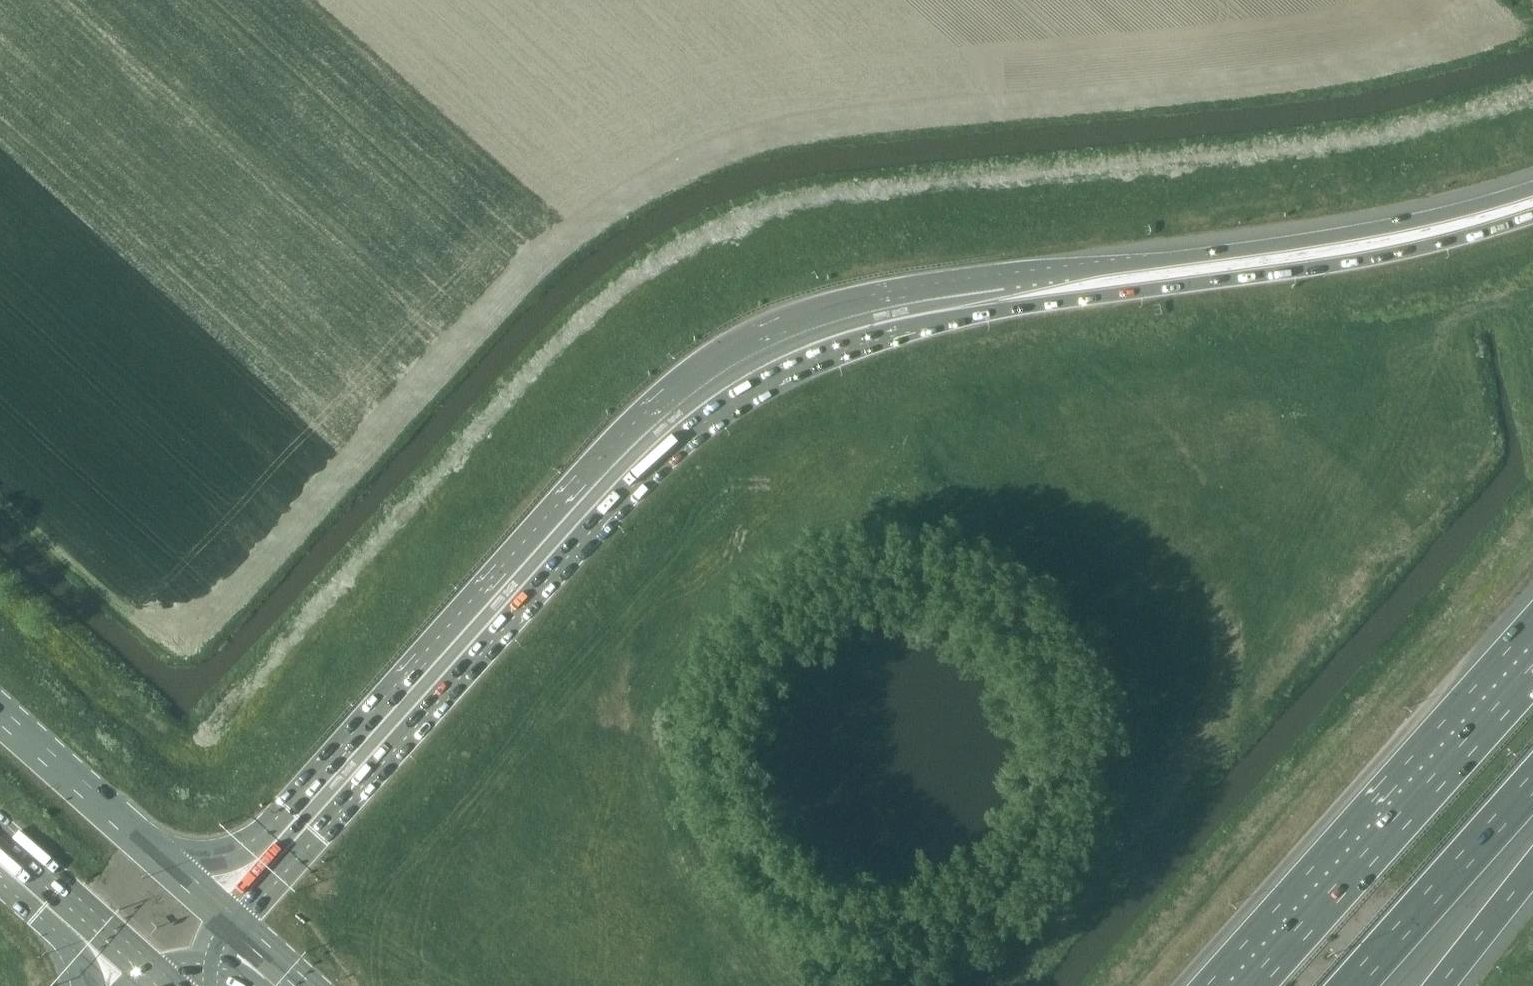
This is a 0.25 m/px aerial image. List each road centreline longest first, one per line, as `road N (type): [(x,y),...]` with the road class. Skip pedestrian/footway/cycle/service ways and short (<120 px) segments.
road 1 (motorway): [(1532,201),(1388,240),(851,322),(752,363),(698,398),(589,500),(223,913)]
road 2 (motorway): [(1532,647),(1229,985)]
road 3 (primary): [(223,913),(0,715)]
road 4 (motorway): [(1351,985),(1532,783)]
road 5 (primary): [(0,839),(147,969)]
road 6 (motorway): [(1439,985),(1532,869)]

